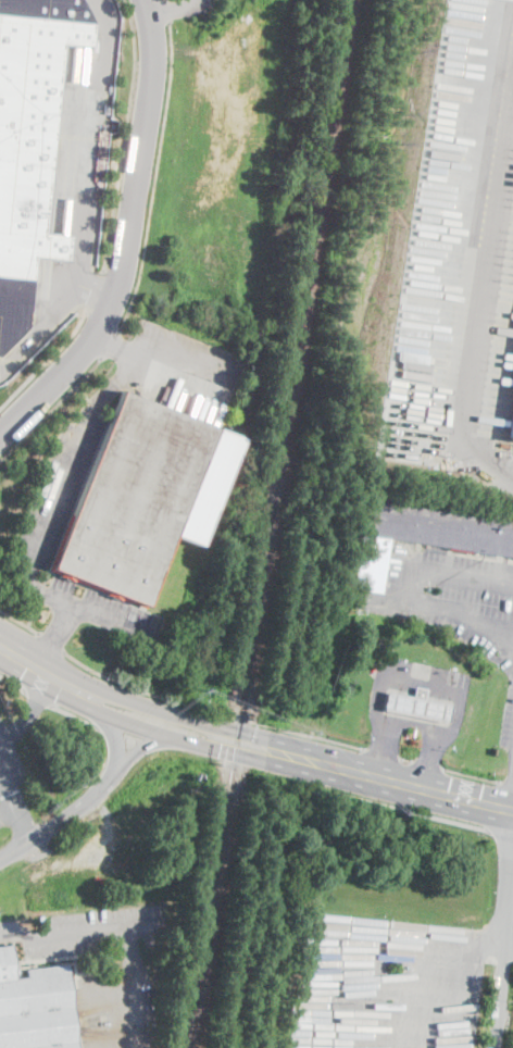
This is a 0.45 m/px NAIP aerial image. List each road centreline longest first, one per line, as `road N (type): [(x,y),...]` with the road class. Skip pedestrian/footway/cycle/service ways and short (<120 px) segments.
road 1 (residential): [(0,438),(78,360),(117,295),(152,82),(145,0)]
road 2 (primary): [(512,808),(223,740)]
road 3 (residential): [(495,1047),(512,827)]
road 4 (tertiary): [(121,765),(80,808),(0,860)]
road 5 (primary): [(223,740),(212,727),(105,690),(82,691)]

